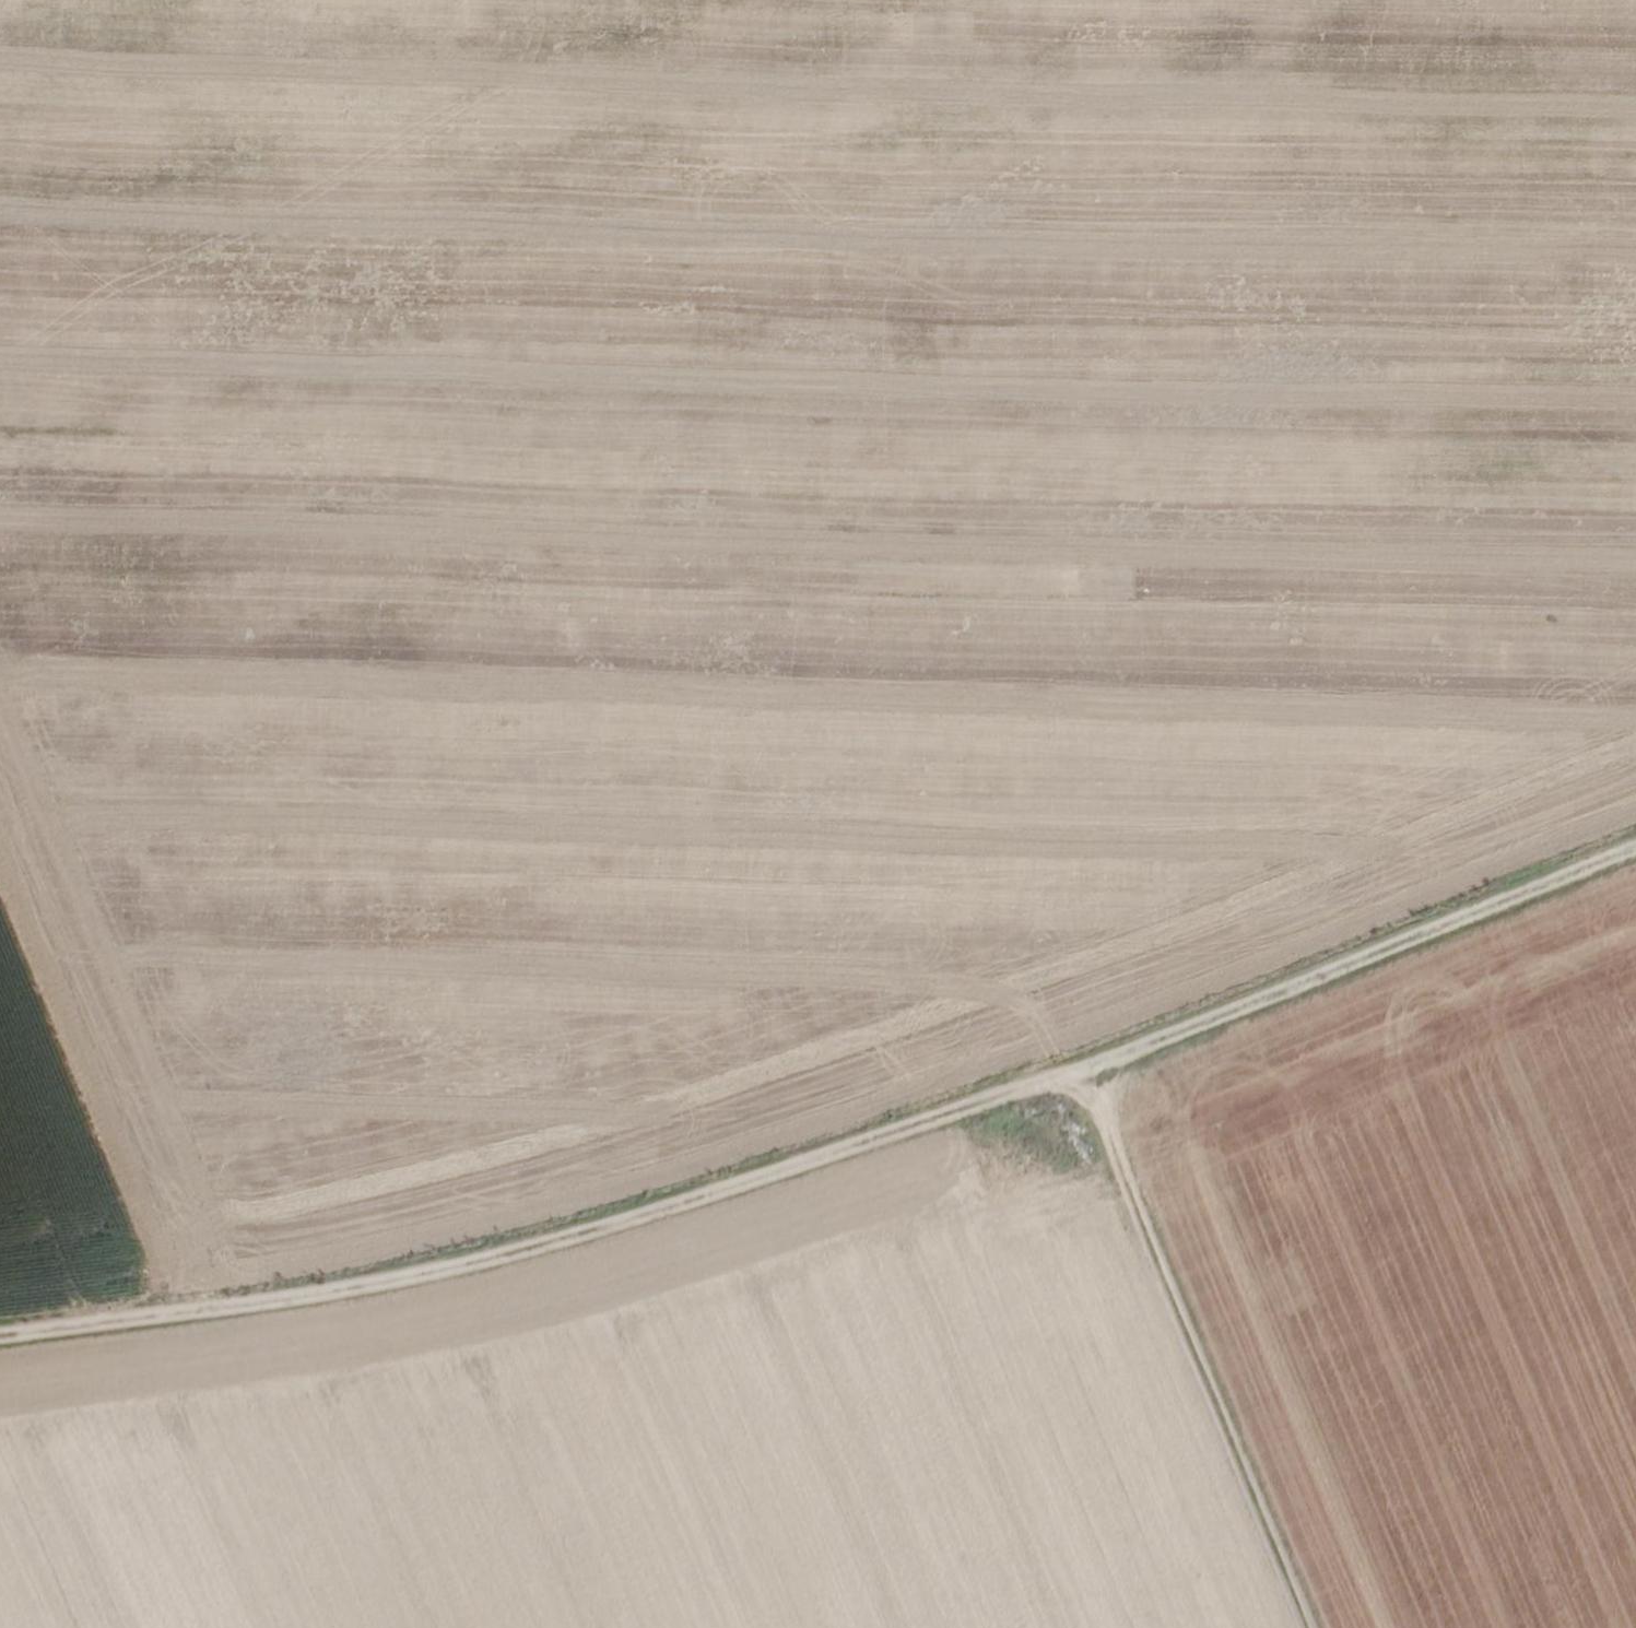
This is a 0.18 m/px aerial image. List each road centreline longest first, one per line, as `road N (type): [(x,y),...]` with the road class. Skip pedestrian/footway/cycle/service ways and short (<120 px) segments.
road 1 (track): [(1635,850),(1060,1082),(770,1181),(414,1280),(196,1320),(0,1344)]
road 2 (track): [(1072,1077),(1301,1627)]

